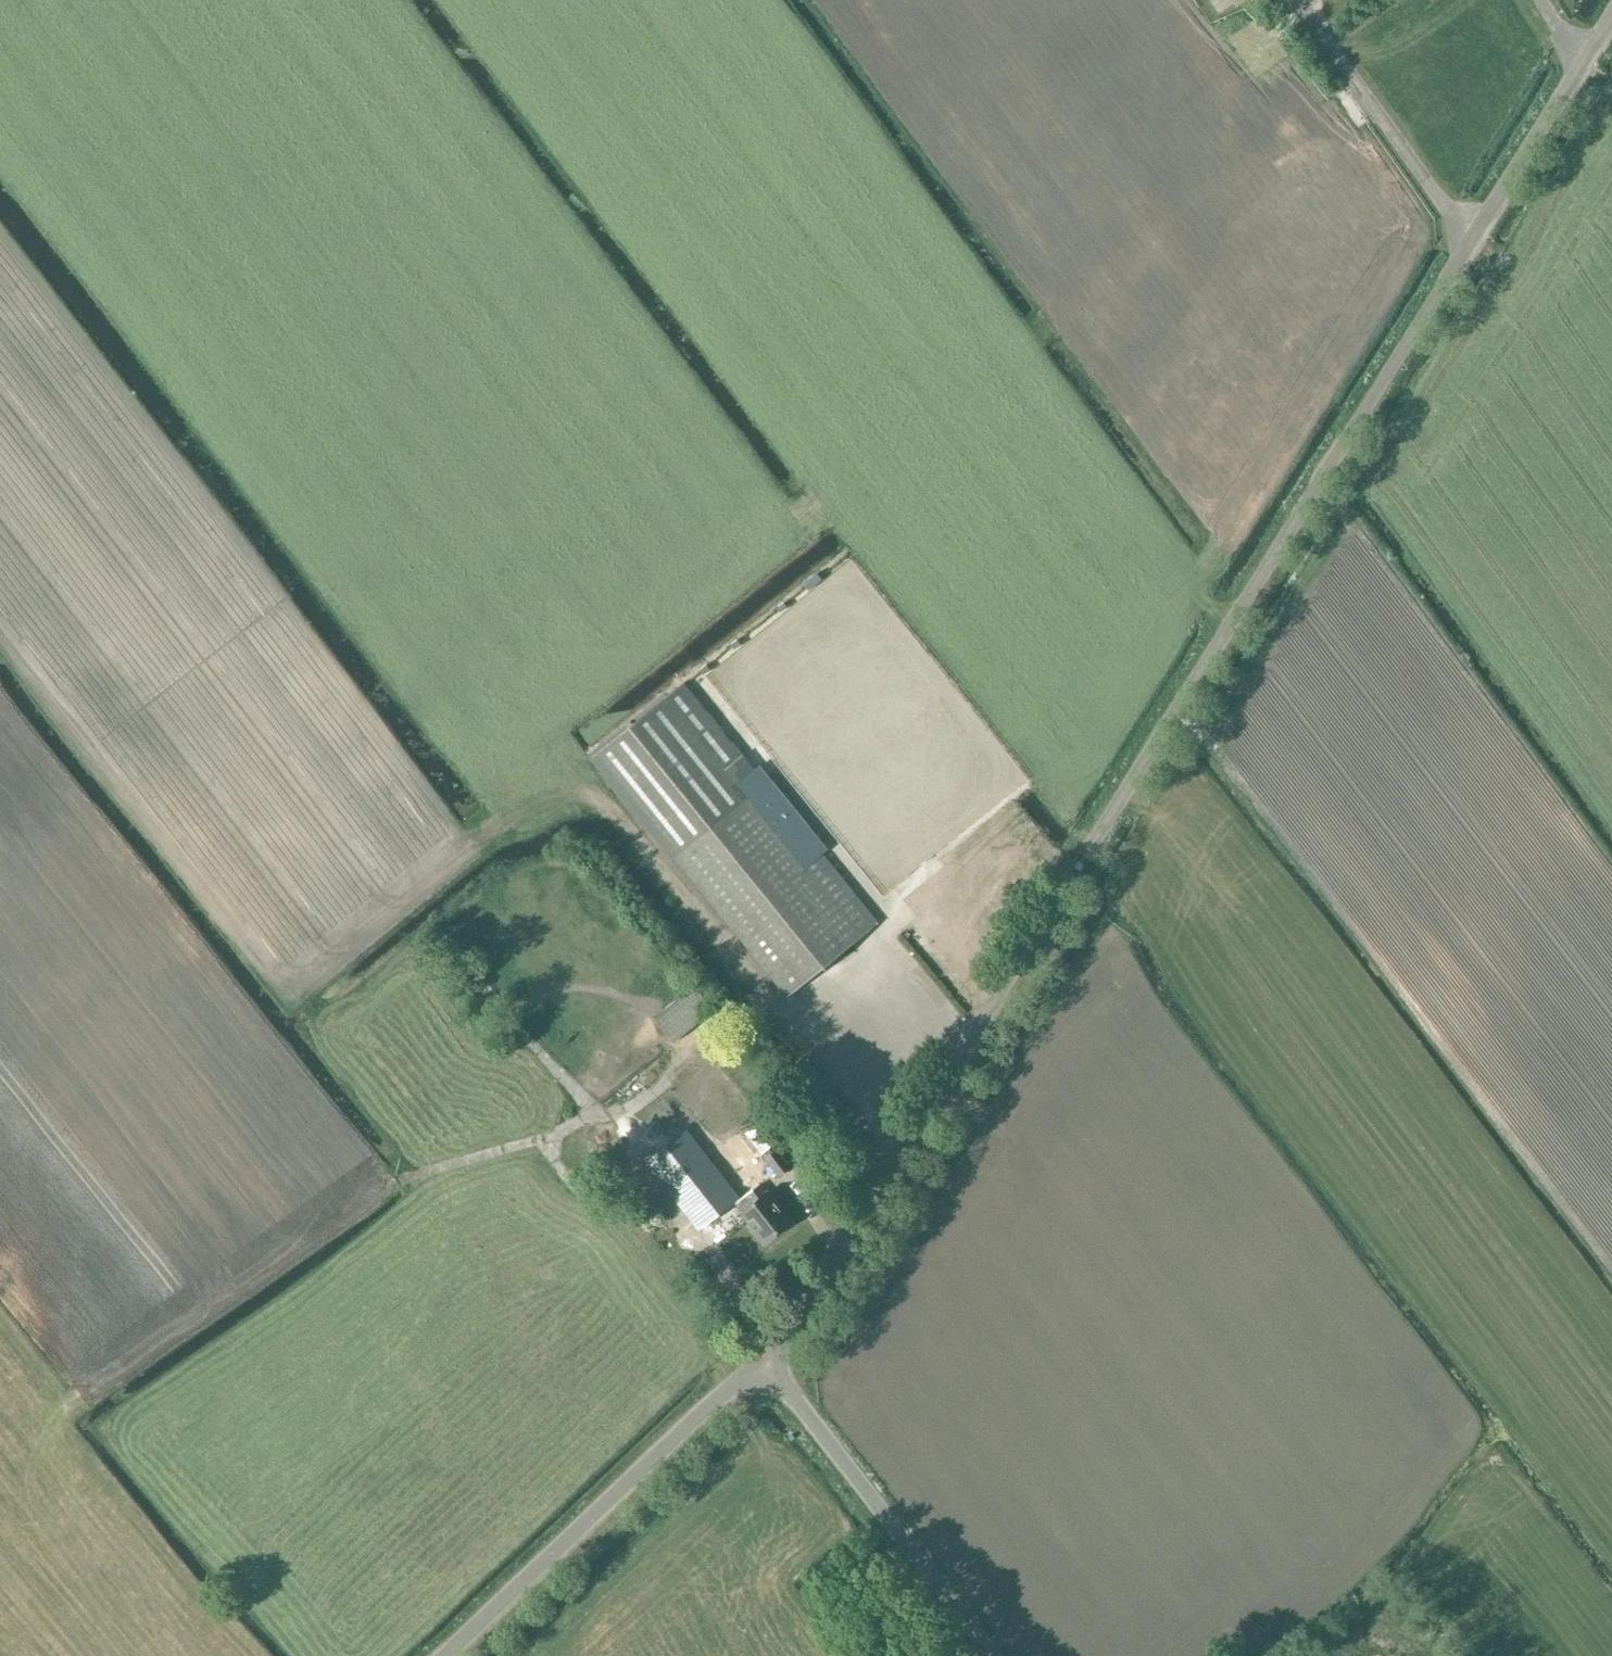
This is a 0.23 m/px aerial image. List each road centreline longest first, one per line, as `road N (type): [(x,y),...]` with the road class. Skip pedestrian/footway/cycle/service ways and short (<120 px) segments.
road 1 (unclassified): [(760,1367),(877,1222),(1068,887),(1380,407),(1611,24)]
road 2 (unclassified): [(449,1655),(760,1367)]
road 3 (unclassified): [(992,1655),(798,1404),(760,1367)]

